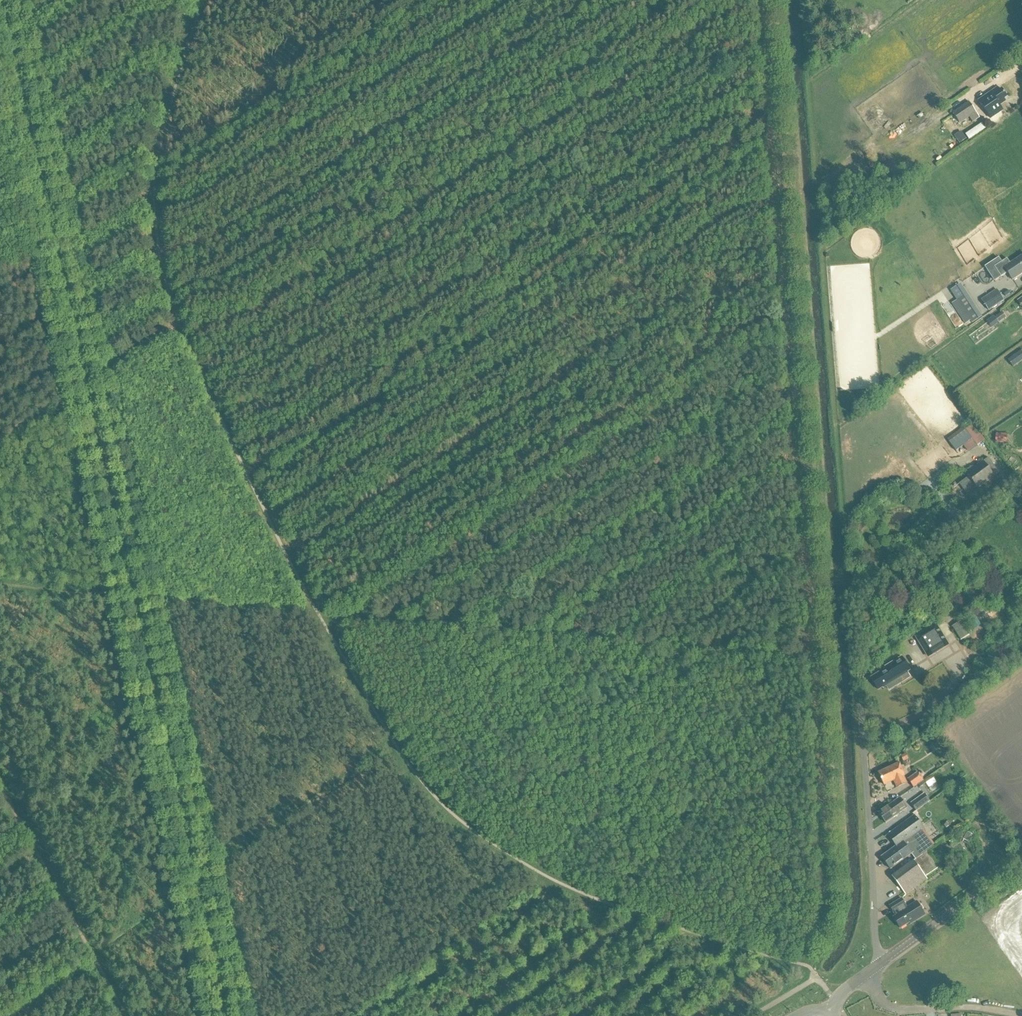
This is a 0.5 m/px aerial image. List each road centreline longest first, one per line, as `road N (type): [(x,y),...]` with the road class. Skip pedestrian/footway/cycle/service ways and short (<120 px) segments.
road 1 (unclassified): [(878,965),(861,707)]
road 2 (tertiary): [(878,965),(1021,857)]

